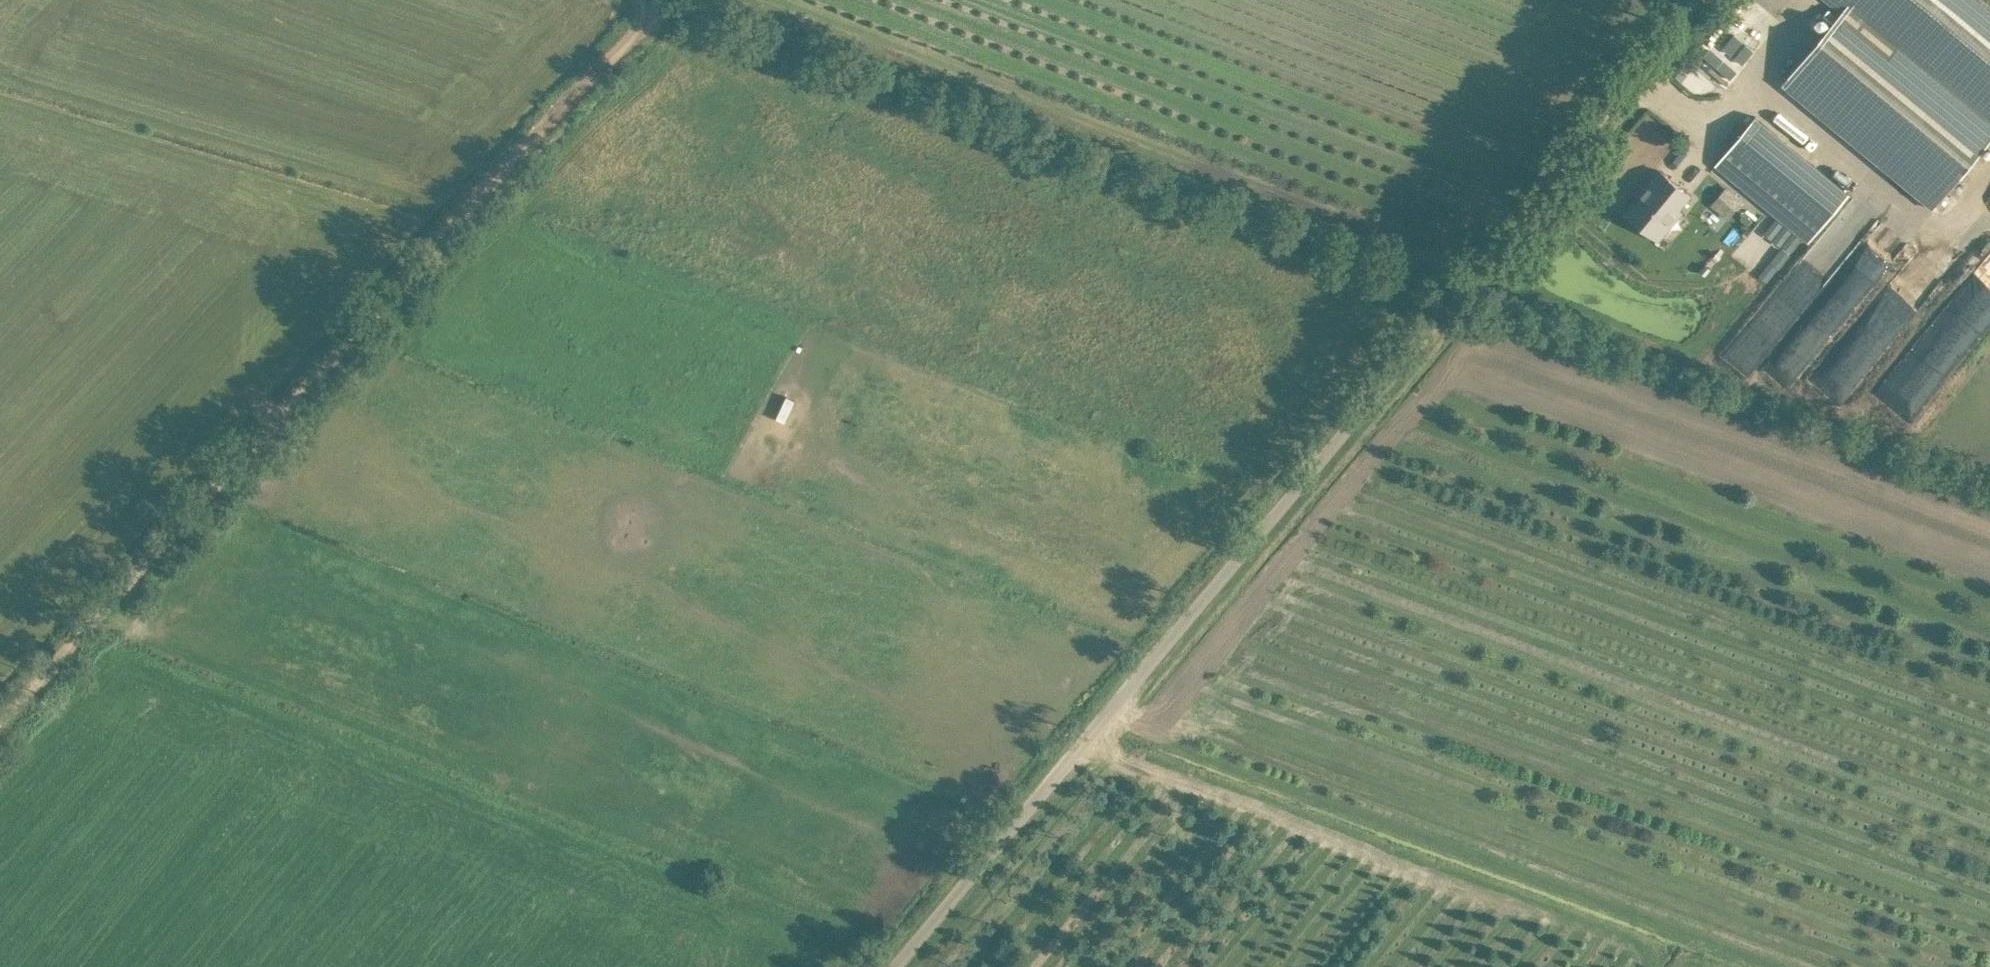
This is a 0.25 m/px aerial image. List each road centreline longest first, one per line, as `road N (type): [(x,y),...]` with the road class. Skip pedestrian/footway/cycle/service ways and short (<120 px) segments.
road 1 (unclassified): [(932,966),(1714,0)]
road 2 (track): [(0,738),(646,19),(639,0)]

